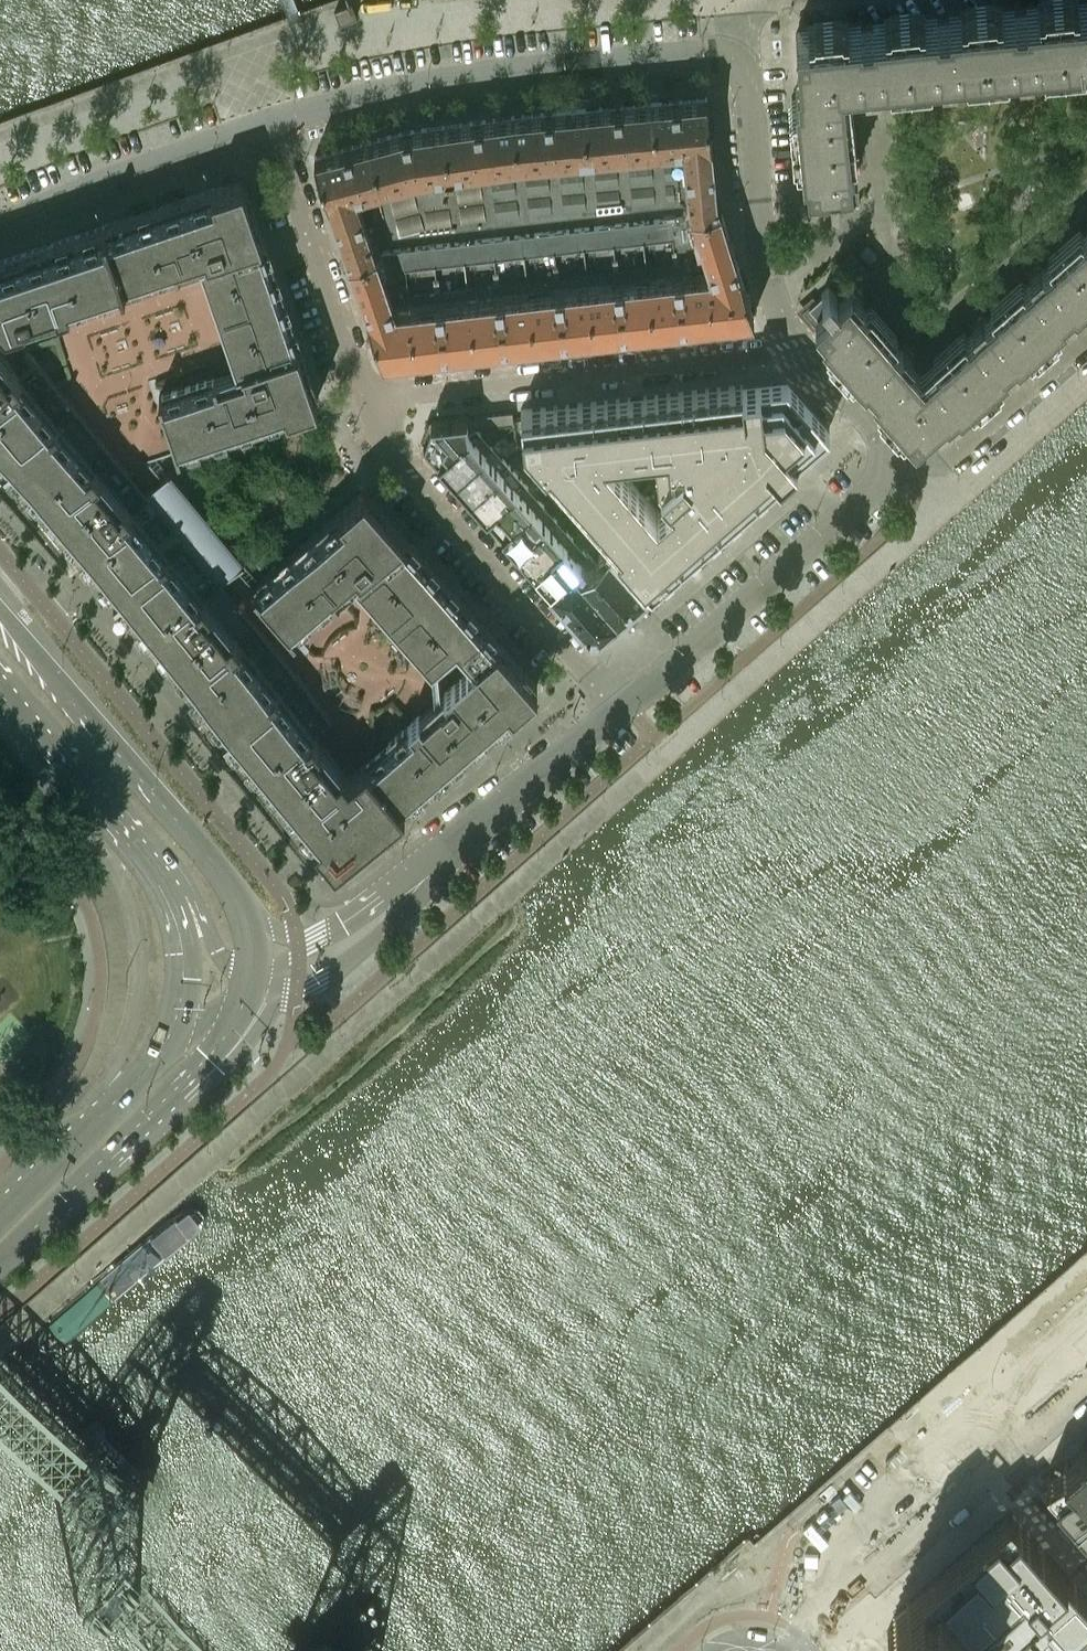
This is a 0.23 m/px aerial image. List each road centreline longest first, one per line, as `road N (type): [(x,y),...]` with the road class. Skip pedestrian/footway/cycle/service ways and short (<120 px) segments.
road 1 (residential): [(271,122),(486,71),(697,51),(729,58)]
road 2 (residential): [(803,345),(364,395)]
road 3 (residential): [(622,707),(394,447),(364,395)]
road 4 (secondary): [(251,927),(217,866),(0,620)]
road 5 (secondary): [(0,1261),(211,1061),(240,1020),(252,982)]
road 6 (residential): [(622,707),(861,500),(880,477),(885,456)]
road 7 (secondary): [(97,803),(132,913),(138,974),(119,1057),(84,1123)]
road 8 (residential): [(895,204),(906,299),(931,312),(959,300),(1086,189)]
road 9 (unclassified): [(799,1650),(838,1542),(983,1418)]
road 10 (residential): [(0,226),(271,122)]
road 11 (residential): [(364,395),(271,122)]
road 12 (residential): [(622,707),(420,882)]
road 13 (residential): [(885,456),(946,459),(1086,336)]
road 14 (residential): [(770,292),(747,86),(729,58)]
road 15 (residential): [(1086,77),(909,95),(890,105),(886,119)]
road 16 (residential): [(252,982),(298,987),(321,980),(393,920),(420,882)]
road 17 (secondary): [(0,679),(97,803)]
road 18 (residential): [(895,204),(870,207),(770,292)]
road 19 (residential): [(885,456),(872,427),(803,345)]
road 20 (secondary): [(174,905),(185,978),(169,1041)]
road 21 (unclassified): [(983,1418),(1086,1329)]
road 22 (residential): [(420,882),(300,943)]
road 23 (secondary): [(97,803),(149,861),(174,905)]

